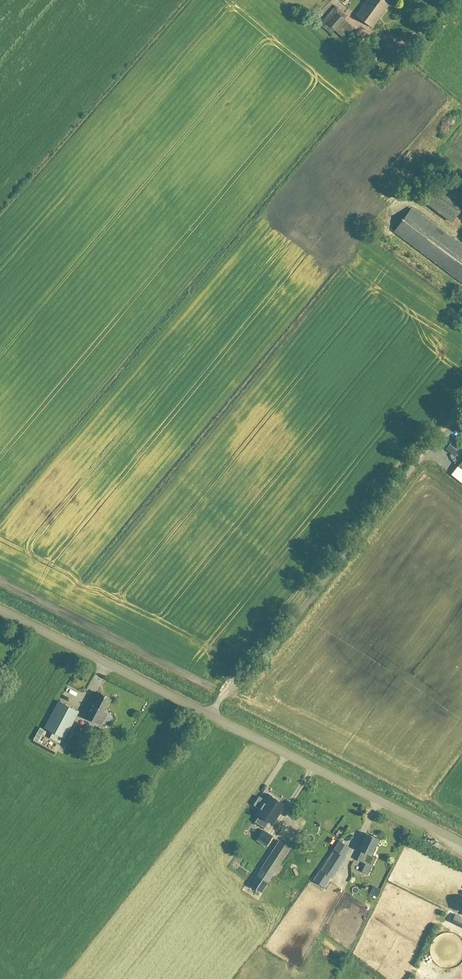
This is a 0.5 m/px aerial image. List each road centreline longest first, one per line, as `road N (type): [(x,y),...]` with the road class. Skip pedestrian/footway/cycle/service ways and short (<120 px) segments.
road 1 (unclassified): [(461,840),(0,608)]

